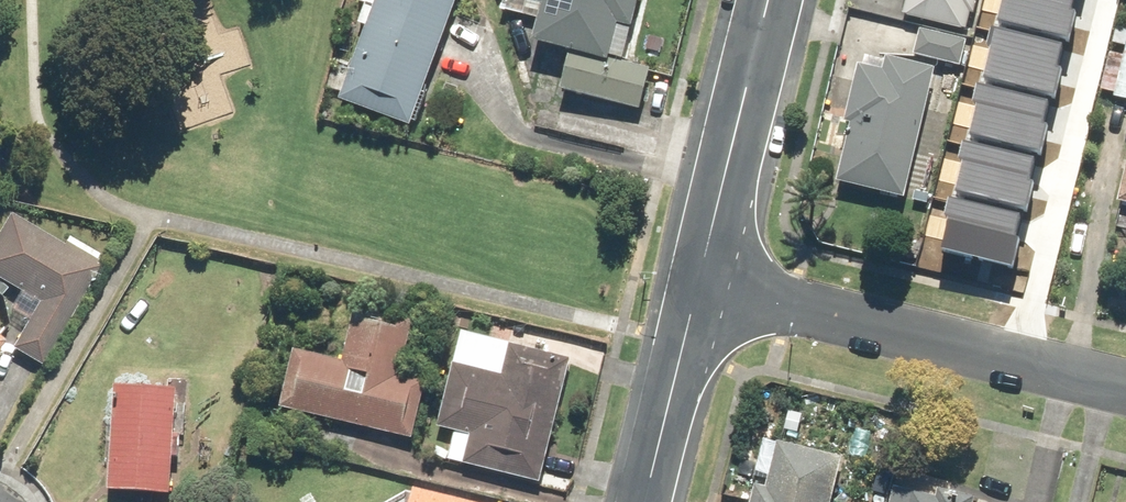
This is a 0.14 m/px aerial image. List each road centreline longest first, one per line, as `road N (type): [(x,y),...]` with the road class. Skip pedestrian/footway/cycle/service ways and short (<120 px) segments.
road 1 (residential): [(700,279),(1125,386)]
road 2 (residential): [(700,279),(769,0)]
road 3 (residential): [(646,501),(700,279)]

